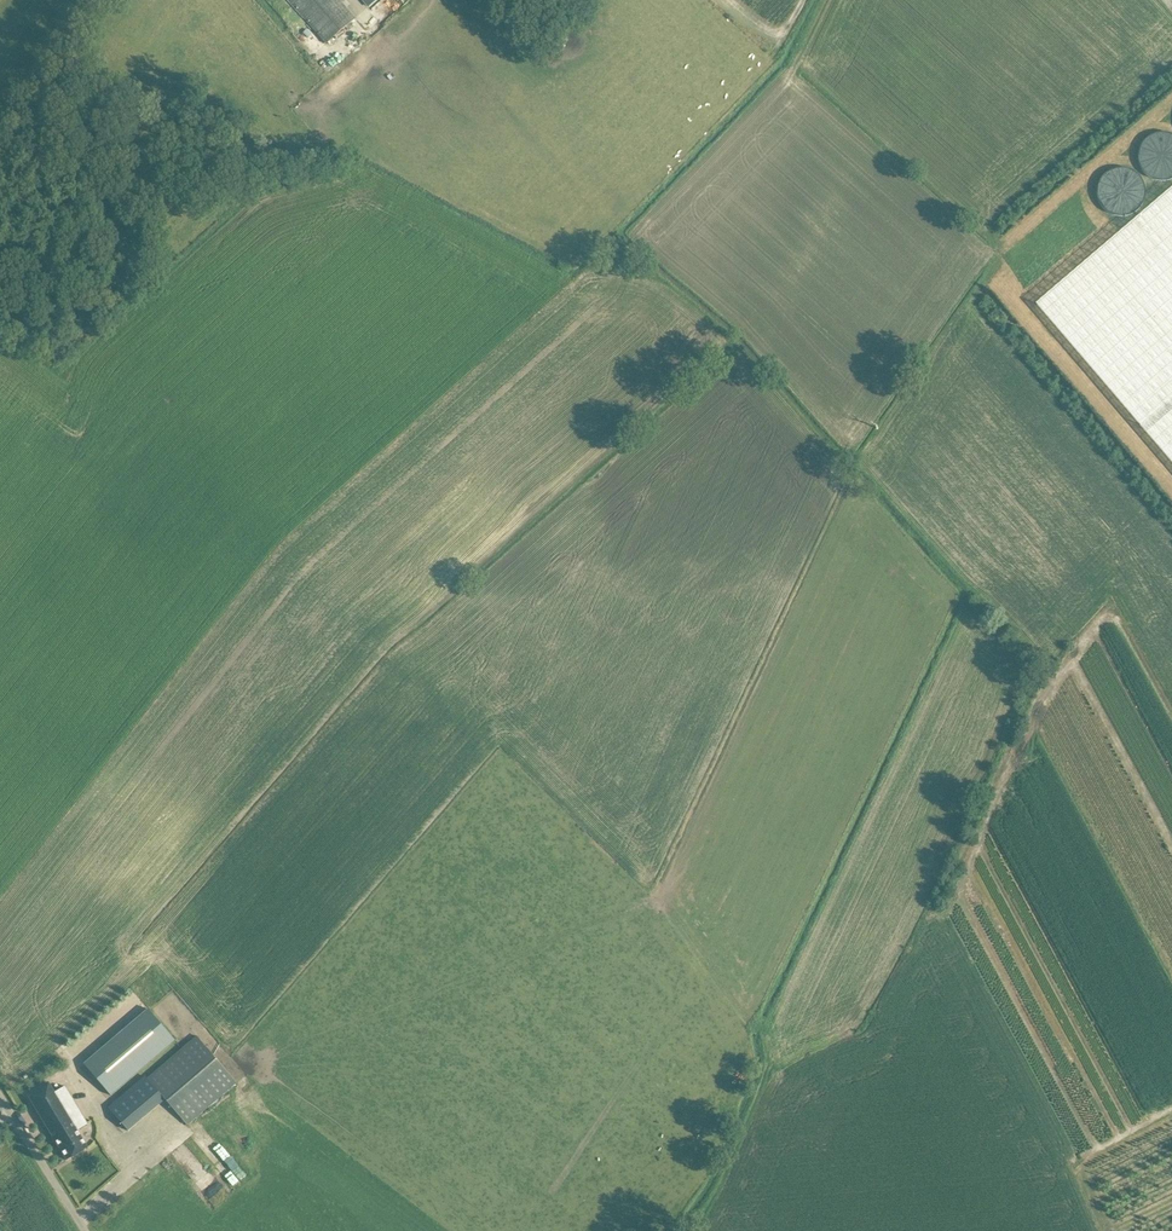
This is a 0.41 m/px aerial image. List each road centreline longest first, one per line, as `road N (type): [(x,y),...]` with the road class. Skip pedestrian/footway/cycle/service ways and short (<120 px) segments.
road 1 (unclassified): [(85,1230),(0,1097)]

